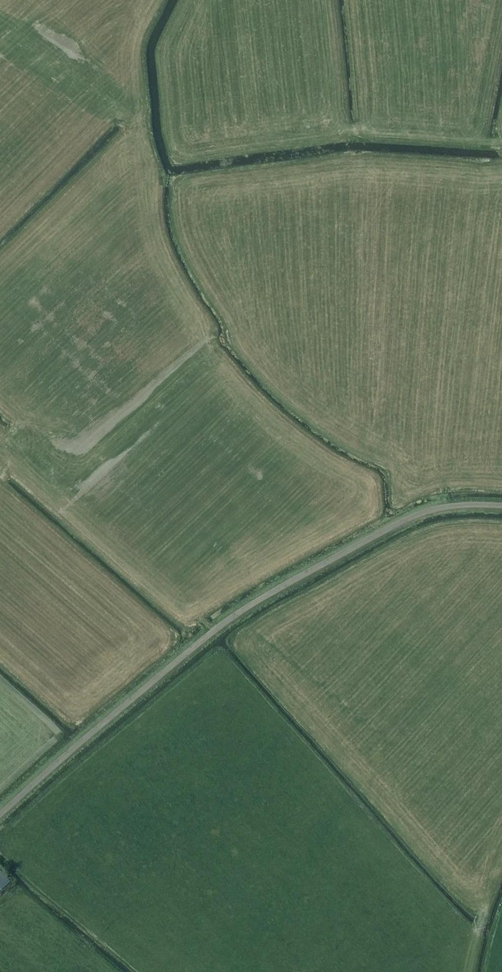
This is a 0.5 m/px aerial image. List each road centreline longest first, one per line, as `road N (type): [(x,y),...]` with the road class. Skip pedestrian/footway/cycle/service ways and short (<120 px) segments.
road 1 (track): [(0,814),(207,636),(281,585),(425,512),(501,505)]

